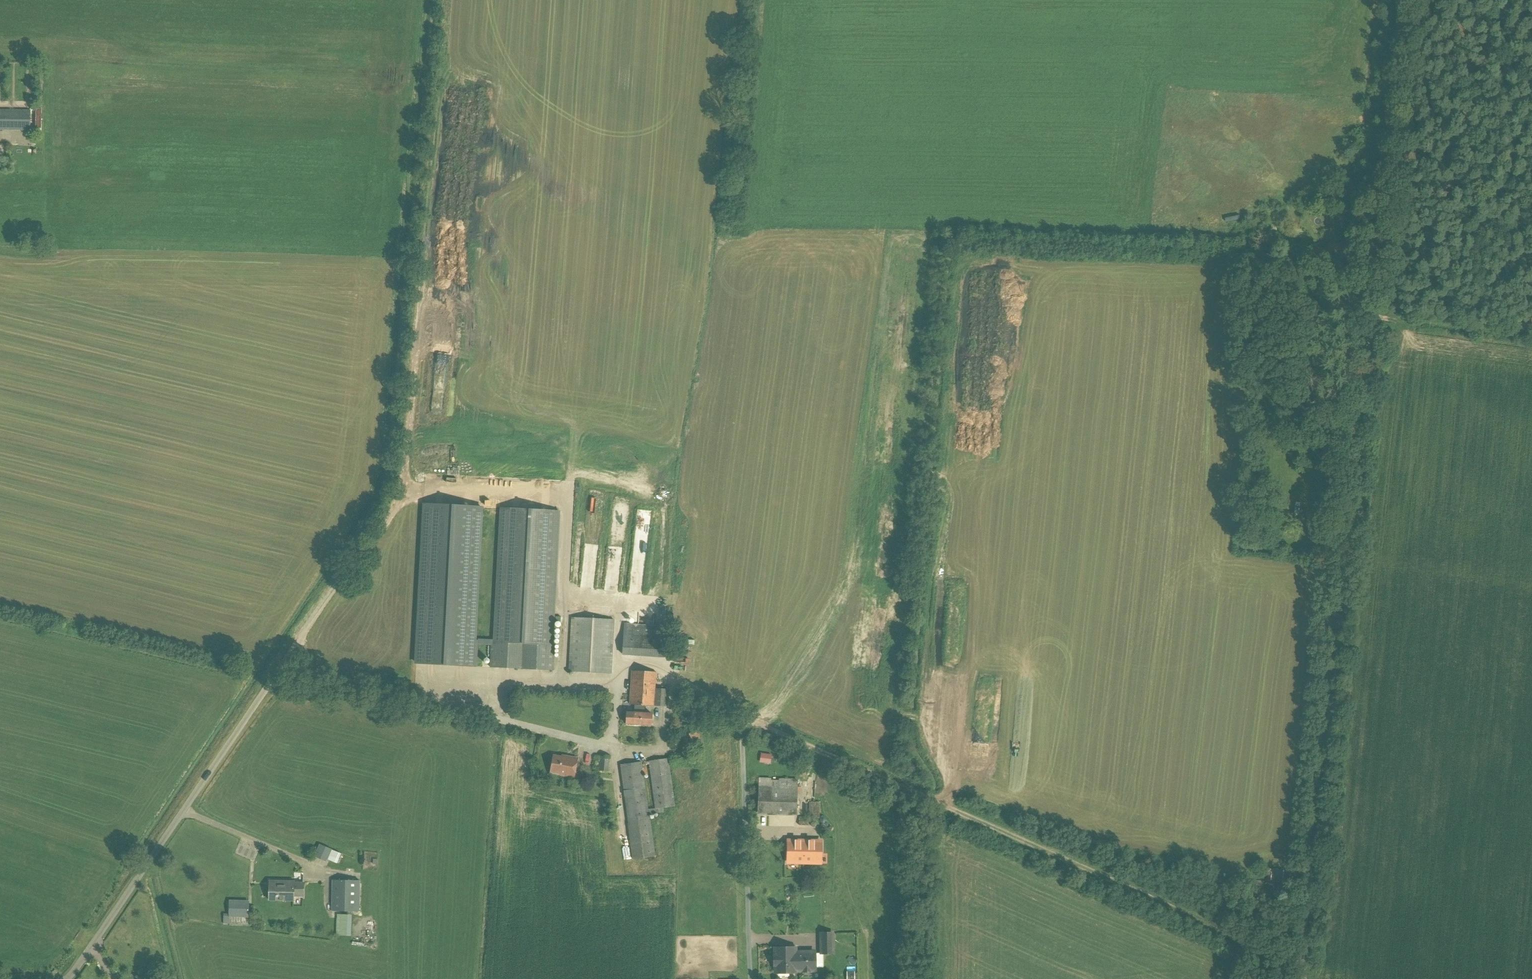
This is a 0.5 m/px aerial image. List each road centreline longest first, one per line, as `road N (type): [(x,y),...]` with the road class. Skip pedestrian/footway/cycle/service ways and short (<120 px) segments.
road 1 (unclassified): [(1411,0),(1367,483),(1305,978)]
road 2 (track): [(1307,962),(748,711)]
road 3 (unclassified): [(68,978),(280,666)]
road 4 (unclassified): [(280,666),(641,753)]
road 5 (track): [(405,489),(429,152),(423,126)]
road 6 (unclassified): [(748,711),(752,978)]
road 7 (track): [(500,489),(405,489),(341,574)]

